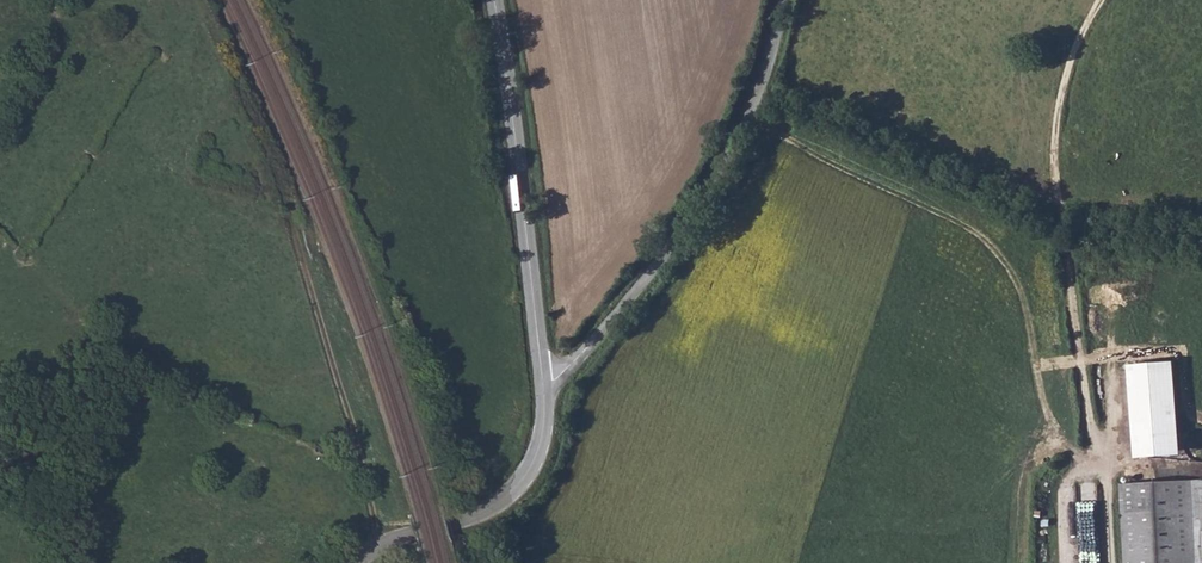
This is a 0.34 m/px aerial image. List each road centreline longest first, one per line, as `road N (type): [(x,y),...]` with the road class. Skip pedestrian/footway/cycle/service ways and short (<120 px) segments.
road 1 (track): [(379,542),(274,167),(200,0)]
road 2 (track): [(761,89),(1067,228),(1201,247)]
road 3 (unclassified): [(543,379),(564,373),(589,347),(675,235),(761,89),(784,0)]
road 4 (secondary): [(494,0),(543,379)]
road 5 (secondary): [(543,379),(540,440),(512,487),(471,513),(379,542),(352,562)]

